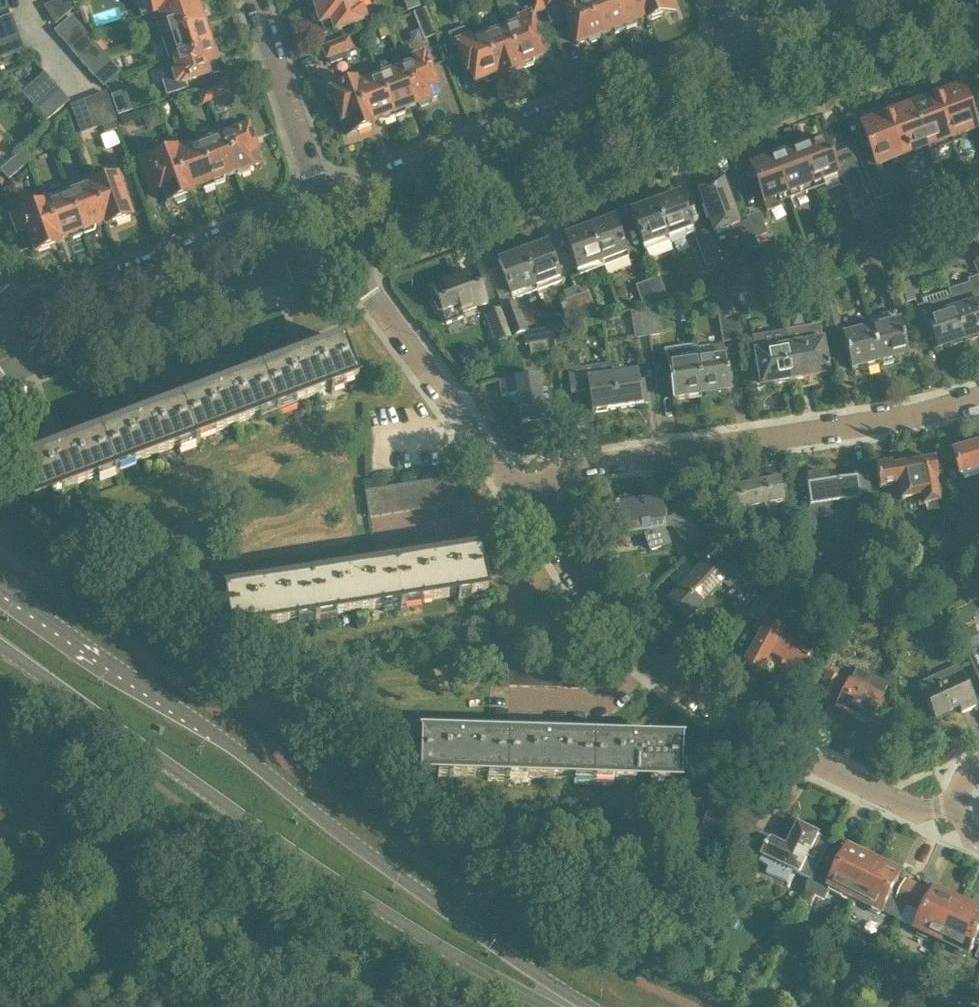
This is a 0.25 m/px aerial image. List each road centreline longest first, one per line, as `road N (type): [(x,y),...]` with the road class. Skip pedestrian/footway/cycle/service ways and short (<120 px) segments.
road 1 (primary): [(592,1006),(469,925),(220,737),(0,590)]
road 2 (tertiary): [(345,252),(978,9)]
road 3 (primary): [(0,644),(347,889),(550,1006)]
road 4 (residential): [(956,803),(905,805),(752,732),(680,683),(609,624),(550,541),(535,488)]
road 5 (residential): [(535,488),(565,470),(919,414),(978,397)]
road 6 (tertiary): [(737,47),(322,206)]
road 7 (tertiary): [(322,206),(18,319)]
road 8 (tertiary): [(38,356),(345,252)]
road 9 (residential): [(535,488),(505,471),(345,252)]
road 10 (residential): [(322,206),(255,0)]
road 11 (tertiary): [(860,0),(737,47)]

